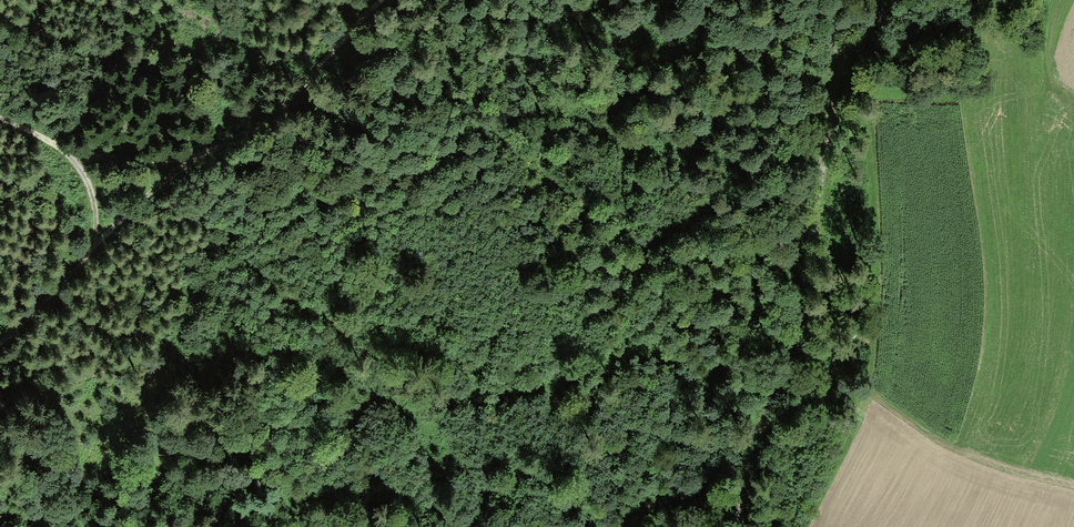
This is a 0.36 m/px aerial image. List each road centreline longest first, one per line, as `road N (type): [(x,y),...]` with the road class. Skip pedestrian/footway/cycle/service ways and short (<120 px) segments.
road 1 (track): [(834,70),(802,296),(744,485),(742,521)]
road 2 (track): [(377,0),(263,117),(153,191),(85,252)]
road 3 (track): [(0,120),(70,154),(93,199),(95,229),(58,286),(0,340)]
road 4 (track): [(1073,486),(936,441),(871,398)]
road 5 (track): [(196,160),(70,154)]

